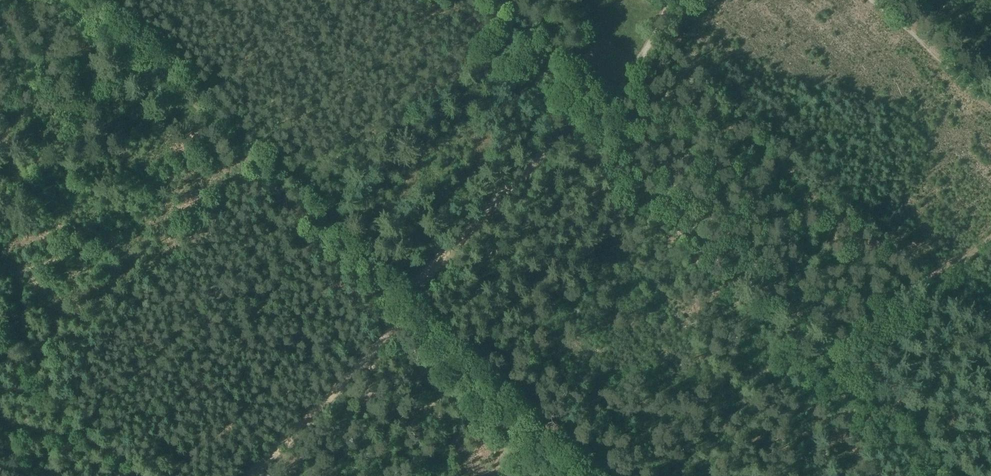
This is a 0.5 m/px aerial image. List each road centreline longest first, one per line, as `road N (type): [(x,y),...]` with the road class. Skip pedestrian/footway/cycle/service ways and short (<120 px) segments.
road 1 (track): [(80,0),(131,32),(405,307)]
road 2 (track): [(611,103),(415,287),(405,307)]
road 3 (track): [(405,307),(575,475)]
road 4 (track): [(405,307),(386,341),(264,475)]
road 5 (track): [(990,104),(878,0)]
road 6 (track): [(678,0),(611,103)]

